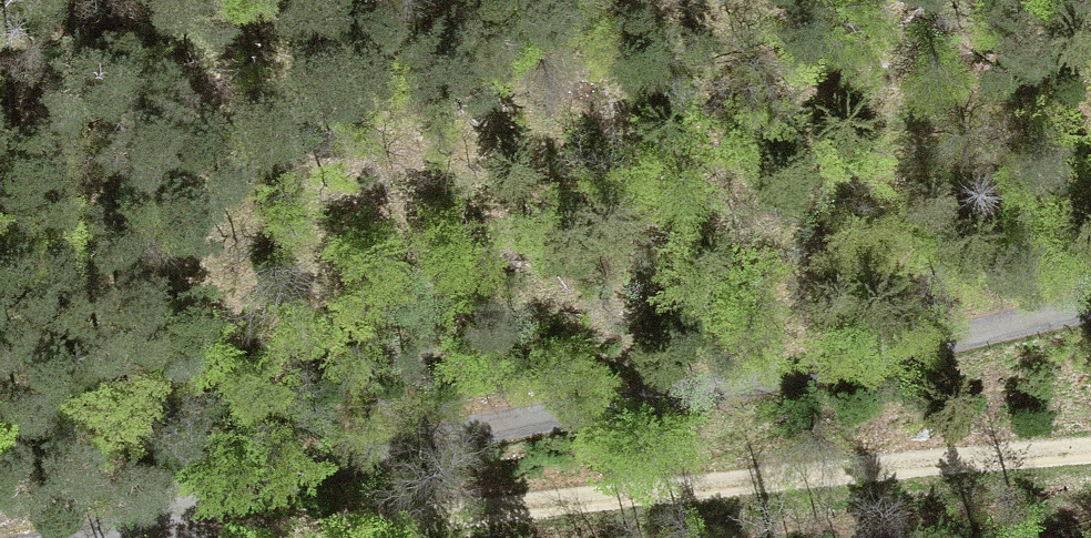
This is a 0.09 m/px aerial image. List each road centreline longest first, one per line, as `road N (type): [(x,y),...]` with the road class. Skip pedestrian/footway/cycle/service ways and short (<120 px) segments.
road 1 (unclassified): [(1090,304),(470,431),(241,489),(125,537)]
road 2 (track): [(168,537),(1090,448)]

